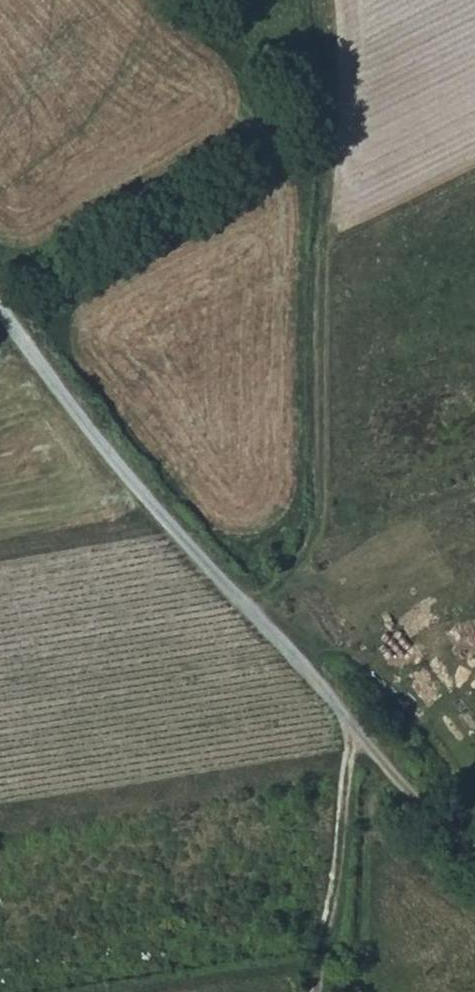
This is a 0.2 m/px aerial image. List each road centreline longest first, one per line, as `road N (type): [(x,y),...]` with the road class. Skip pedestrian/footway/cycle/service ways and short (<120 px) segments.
road 1 (track): [(474,853),(430,820),(239,605),(0,306)]
road 2 (track): [(235,599),(300,552),(319,518),(331,79),(324,0)]
road 3 (track): [(308,991),(347,749),(357,737)]

